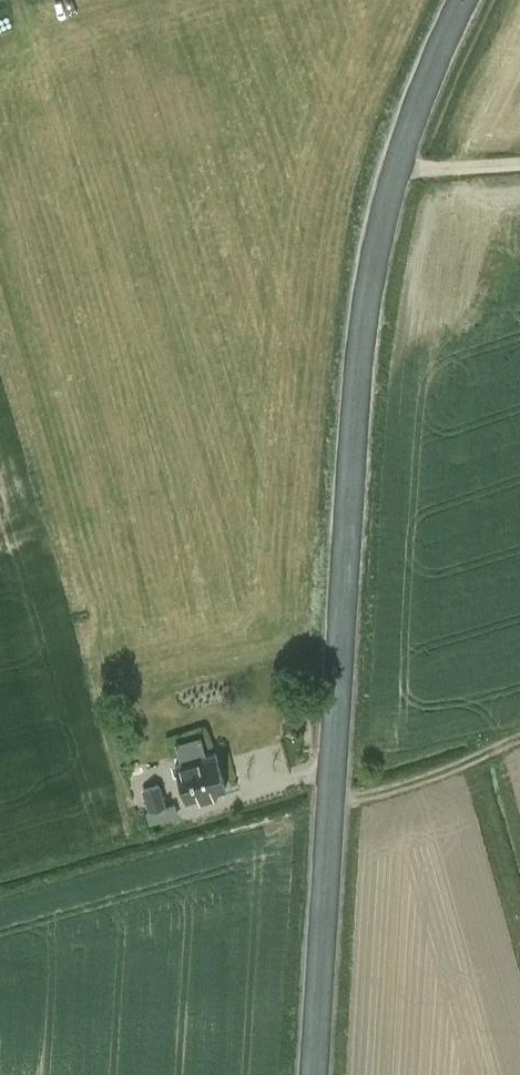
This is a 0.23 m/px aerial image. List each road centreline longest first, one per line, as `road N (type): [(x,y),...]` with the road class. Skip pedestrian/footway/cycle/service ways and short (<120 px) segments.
road 1 (secondary): [(315,1074),(364,318),(395,166),(463,0)]

